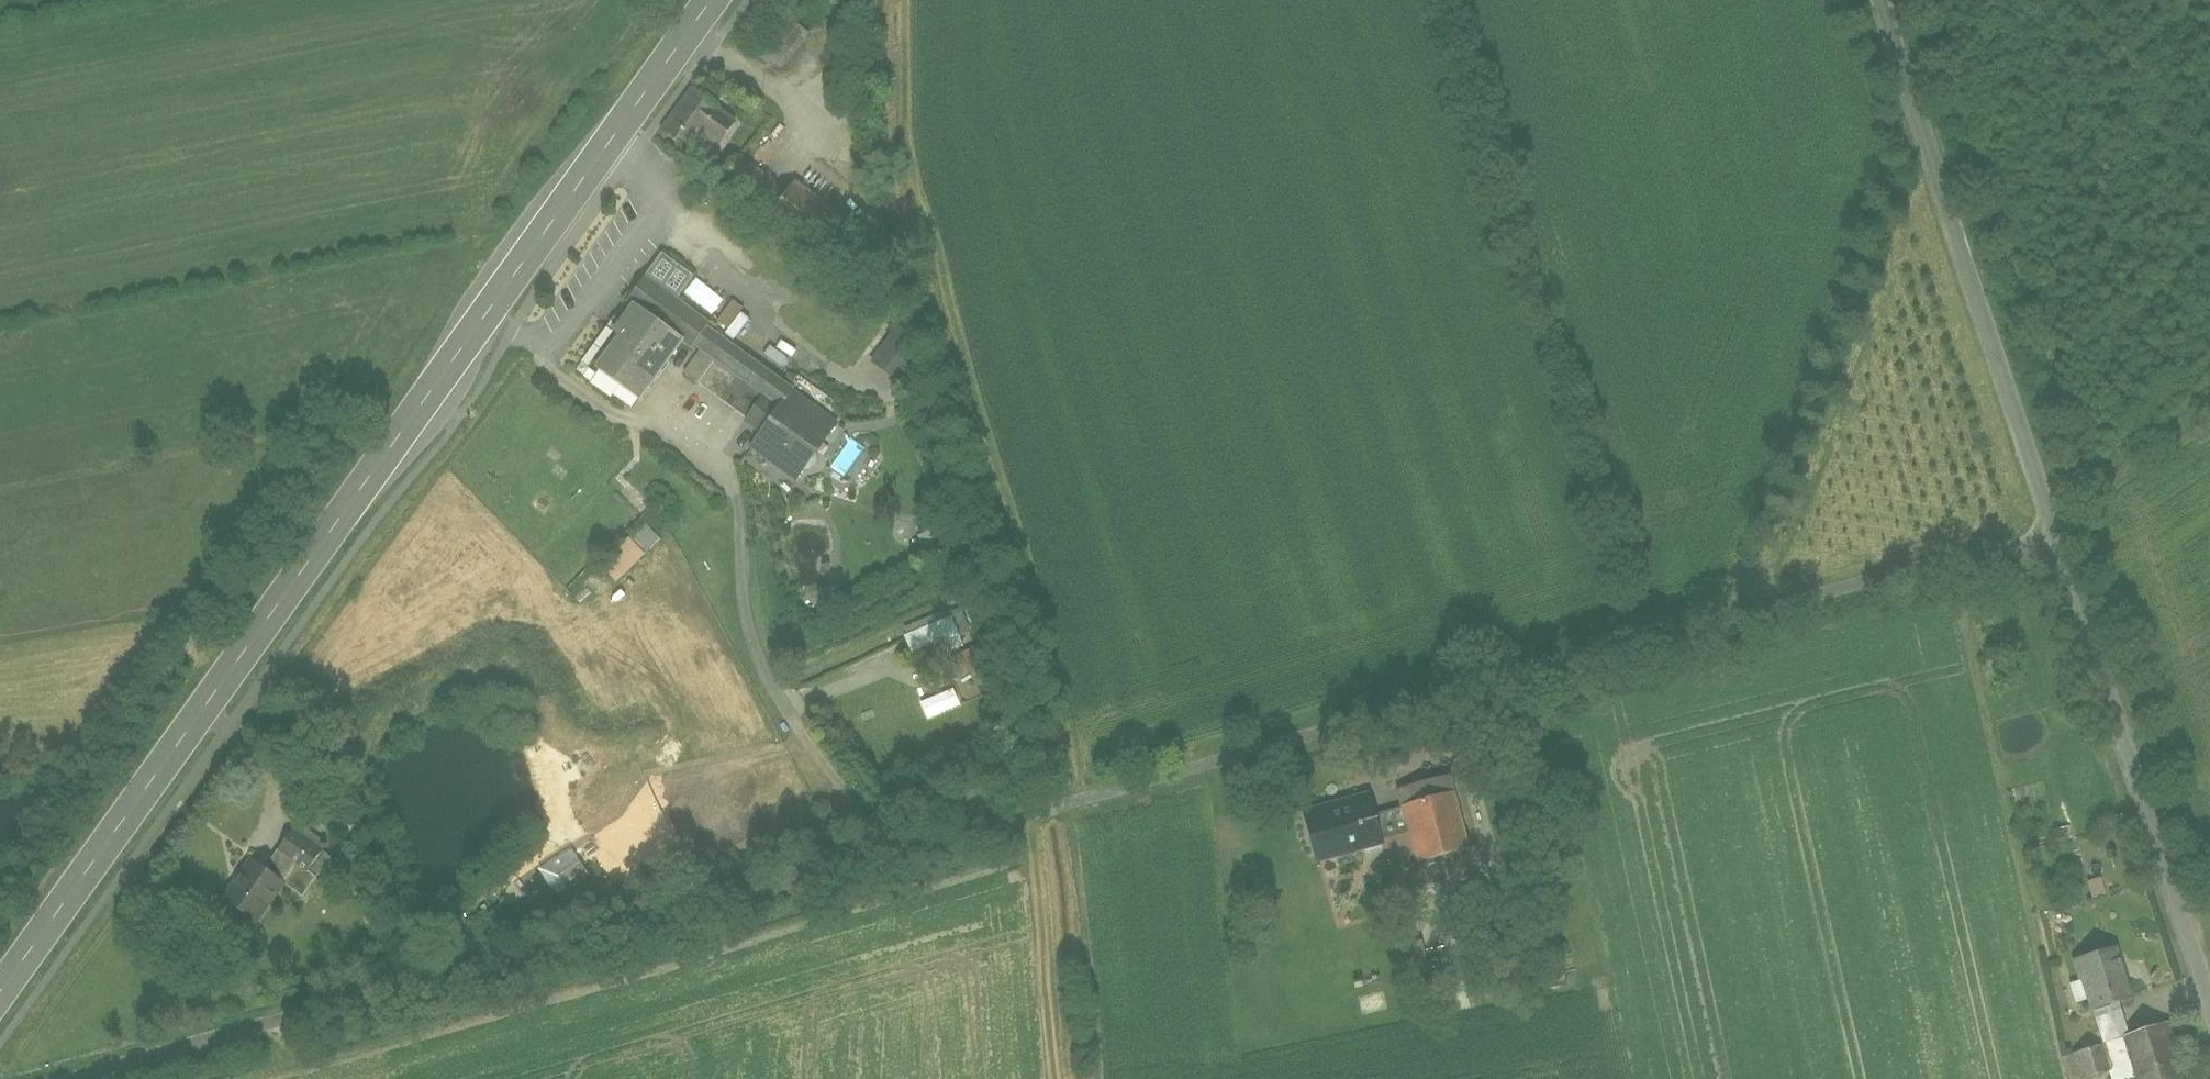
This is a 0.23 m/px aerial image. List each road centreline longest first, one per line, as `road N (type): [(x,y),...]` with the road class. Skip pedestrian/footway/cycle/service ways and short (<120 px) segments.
road 1 (residential): [(71,1078),(1673,630),(2052,535)]
road 2 (tertiary): [(713,0),(0,996)]
road 3 (residential): [(2052,535),(1877,0)]
road 4 (residential): [(2209,996),(2052,535)]

